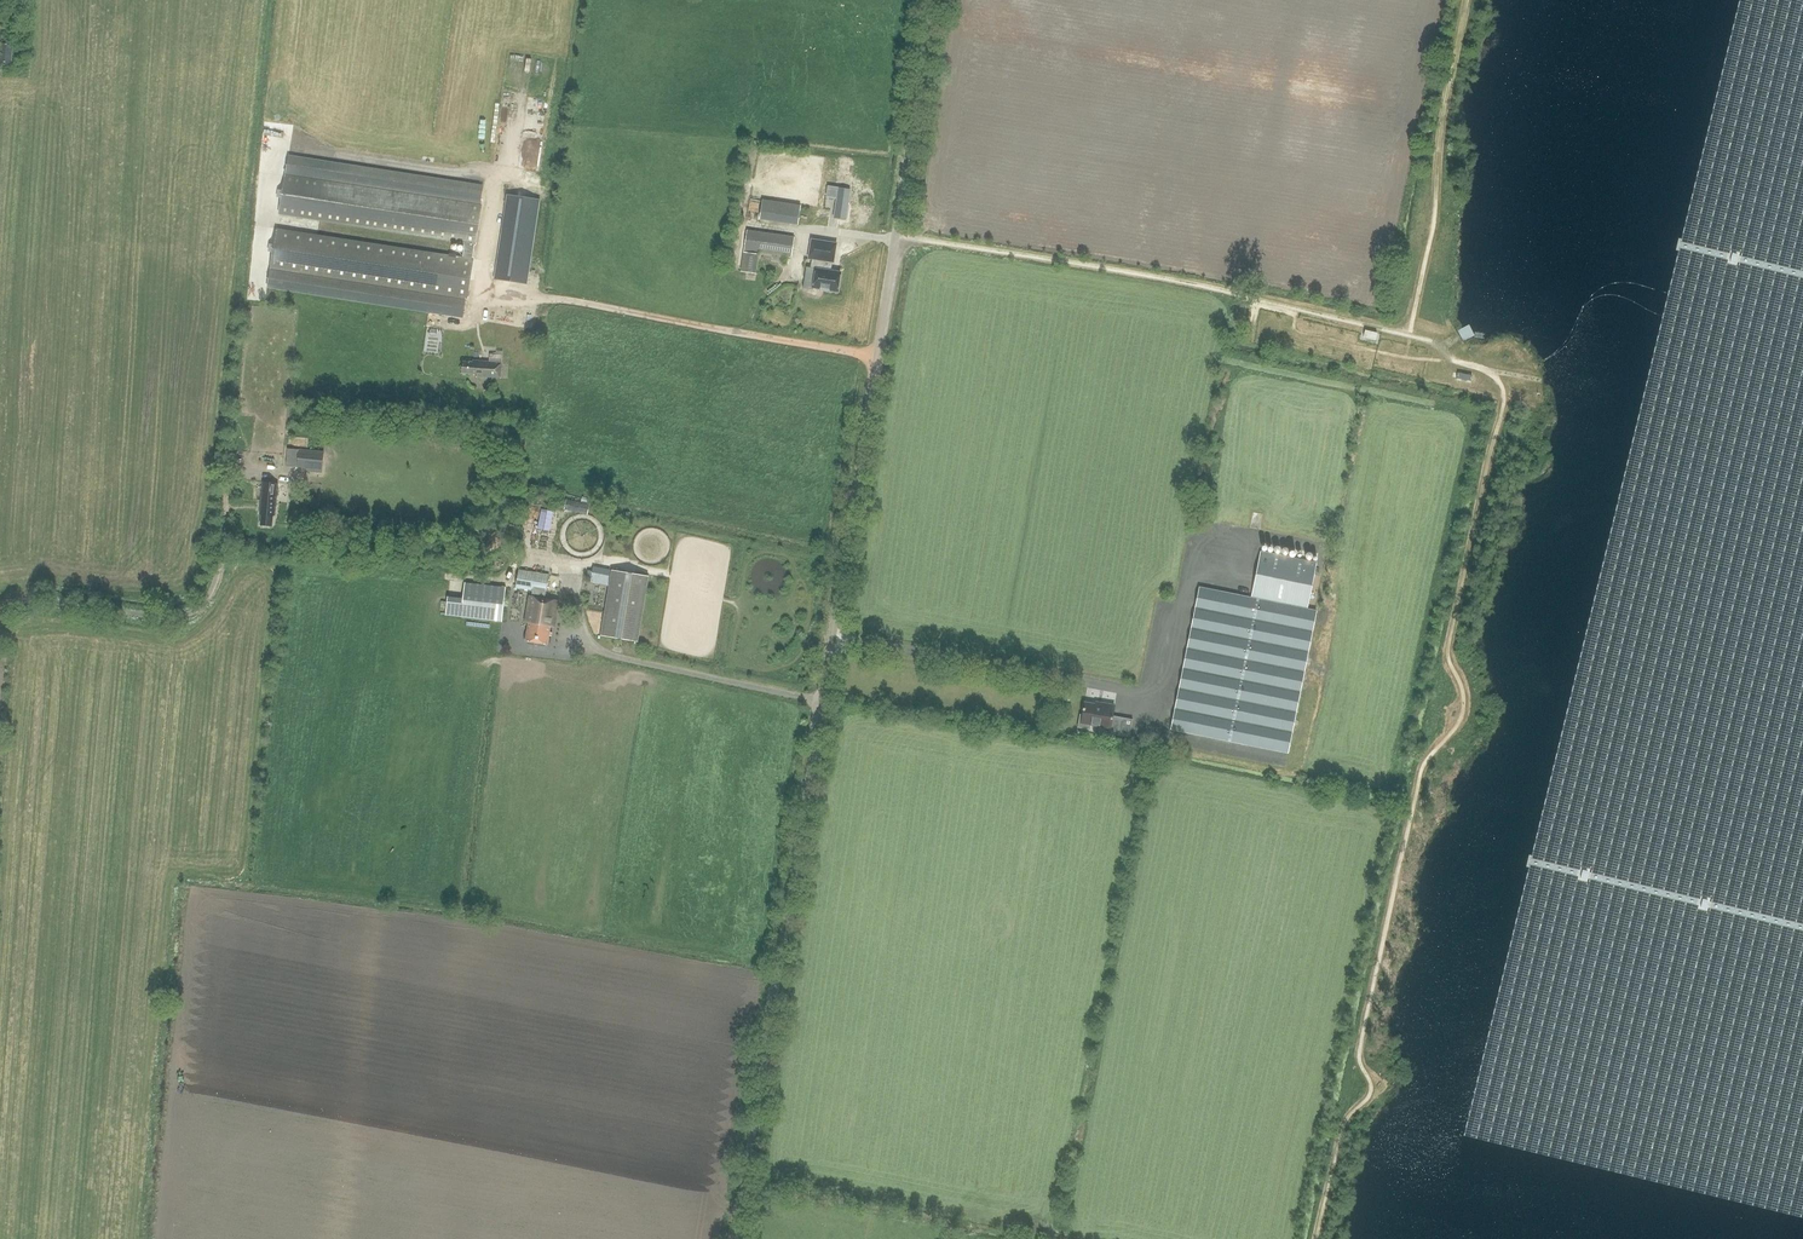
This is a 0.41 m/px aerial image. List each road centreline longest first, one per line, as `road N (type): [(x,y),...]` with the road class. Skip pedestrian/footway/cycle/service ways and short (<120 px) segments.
road 1 (unclassified): [(735,1238),(932,0)]
road 2 (unclassified): [(0,607),(35,601),(186,615),(209,594),(220,551)]

